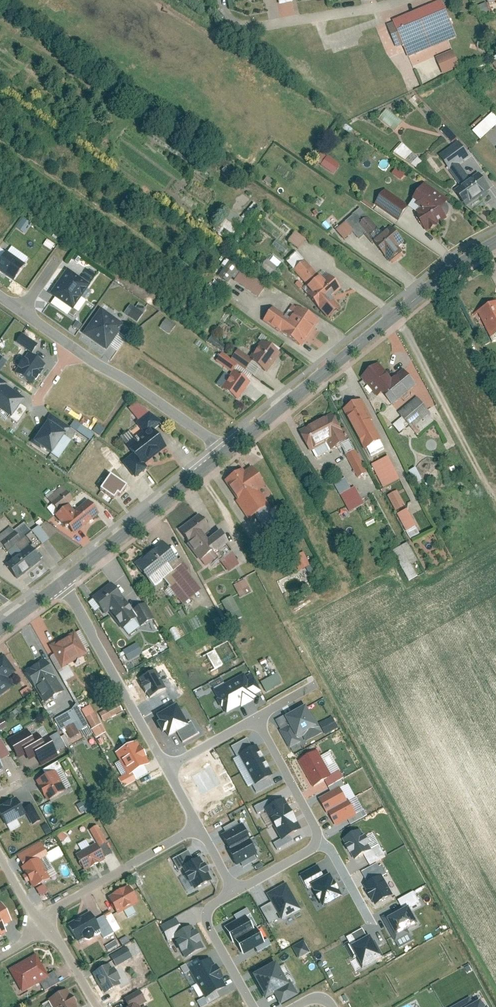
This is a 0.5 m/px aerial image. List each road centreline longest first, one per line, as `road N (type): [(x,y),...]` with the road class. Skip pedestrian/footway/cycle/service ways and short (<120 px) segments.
road 1 (residential): [(226,454),(495,243)]
road 2 (residential): [(64,581),(166,771)]
road 3 (residential): [(64,581),(226,454)]
road 4 (residential): [(222,0),(232,25),(246,29),(402,0)]
road 5 (residential): [(76,348),(226,454)]
road 6 (residential): [(198,828),(44,923)]
road 7 (residential): [(235,892),(206,916),(252,1006)]
road 8 (residential): [(317,842),(258,719)]

